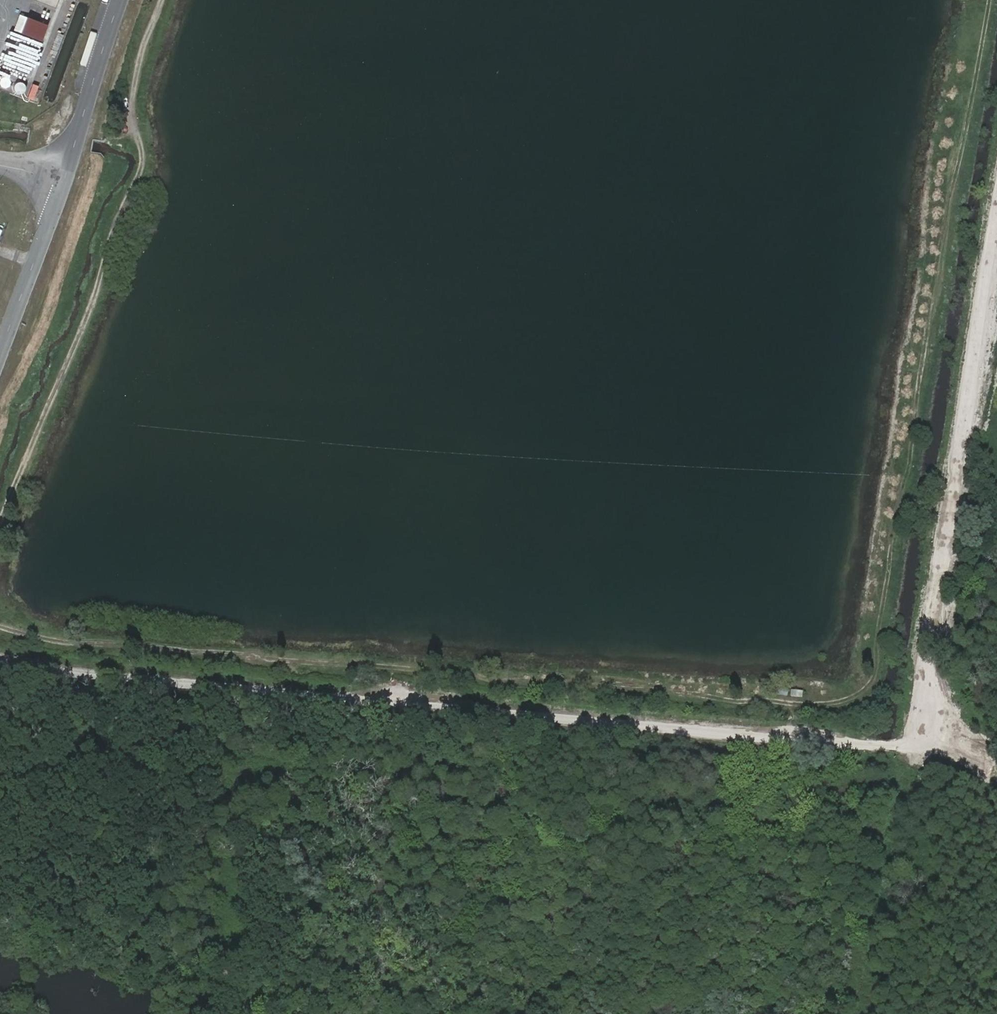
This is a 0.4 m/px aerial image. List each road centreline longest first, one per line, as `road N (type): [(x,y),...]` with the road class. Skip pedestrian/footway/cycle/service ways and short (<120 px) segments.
road 1 (track): [(986,0),(860,691),(794,702),(249,654),(21,625)]
road 2 (track): [(996,299),(928,714),(911,747),(0,666)]
road 3 (track): [(0,541),(142,171),(136,130),(148,45),(168,0)]
road 4 (residential): [(0,352),(65,176)]
road 5 (residential): [(65,176),(120,0)]

